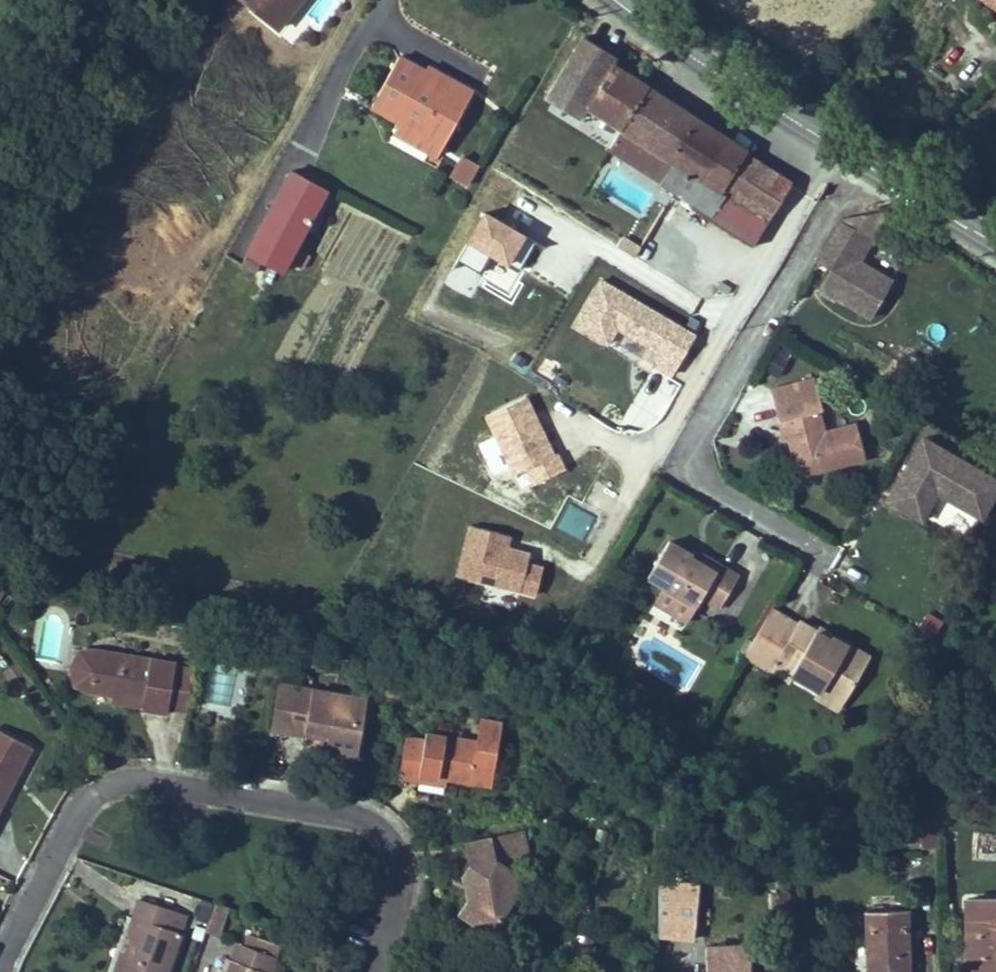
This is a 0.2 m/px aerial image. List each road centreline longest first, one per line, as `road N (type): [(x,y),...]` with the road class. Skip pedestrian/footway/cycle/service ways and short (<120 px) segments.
road 1 (unclassified): [(374,971),(399,888),(382,830),(135,779),(92,794),(1,971)]
road 2 (unclassified): [(684,459),(852,177)]
road 3 (primary): [(606,0),(852,177)]
road 4 (unclassified): [(307,160),(358,37),(385,0)]
road 5 (primary): [(852,177),(995,250)]

